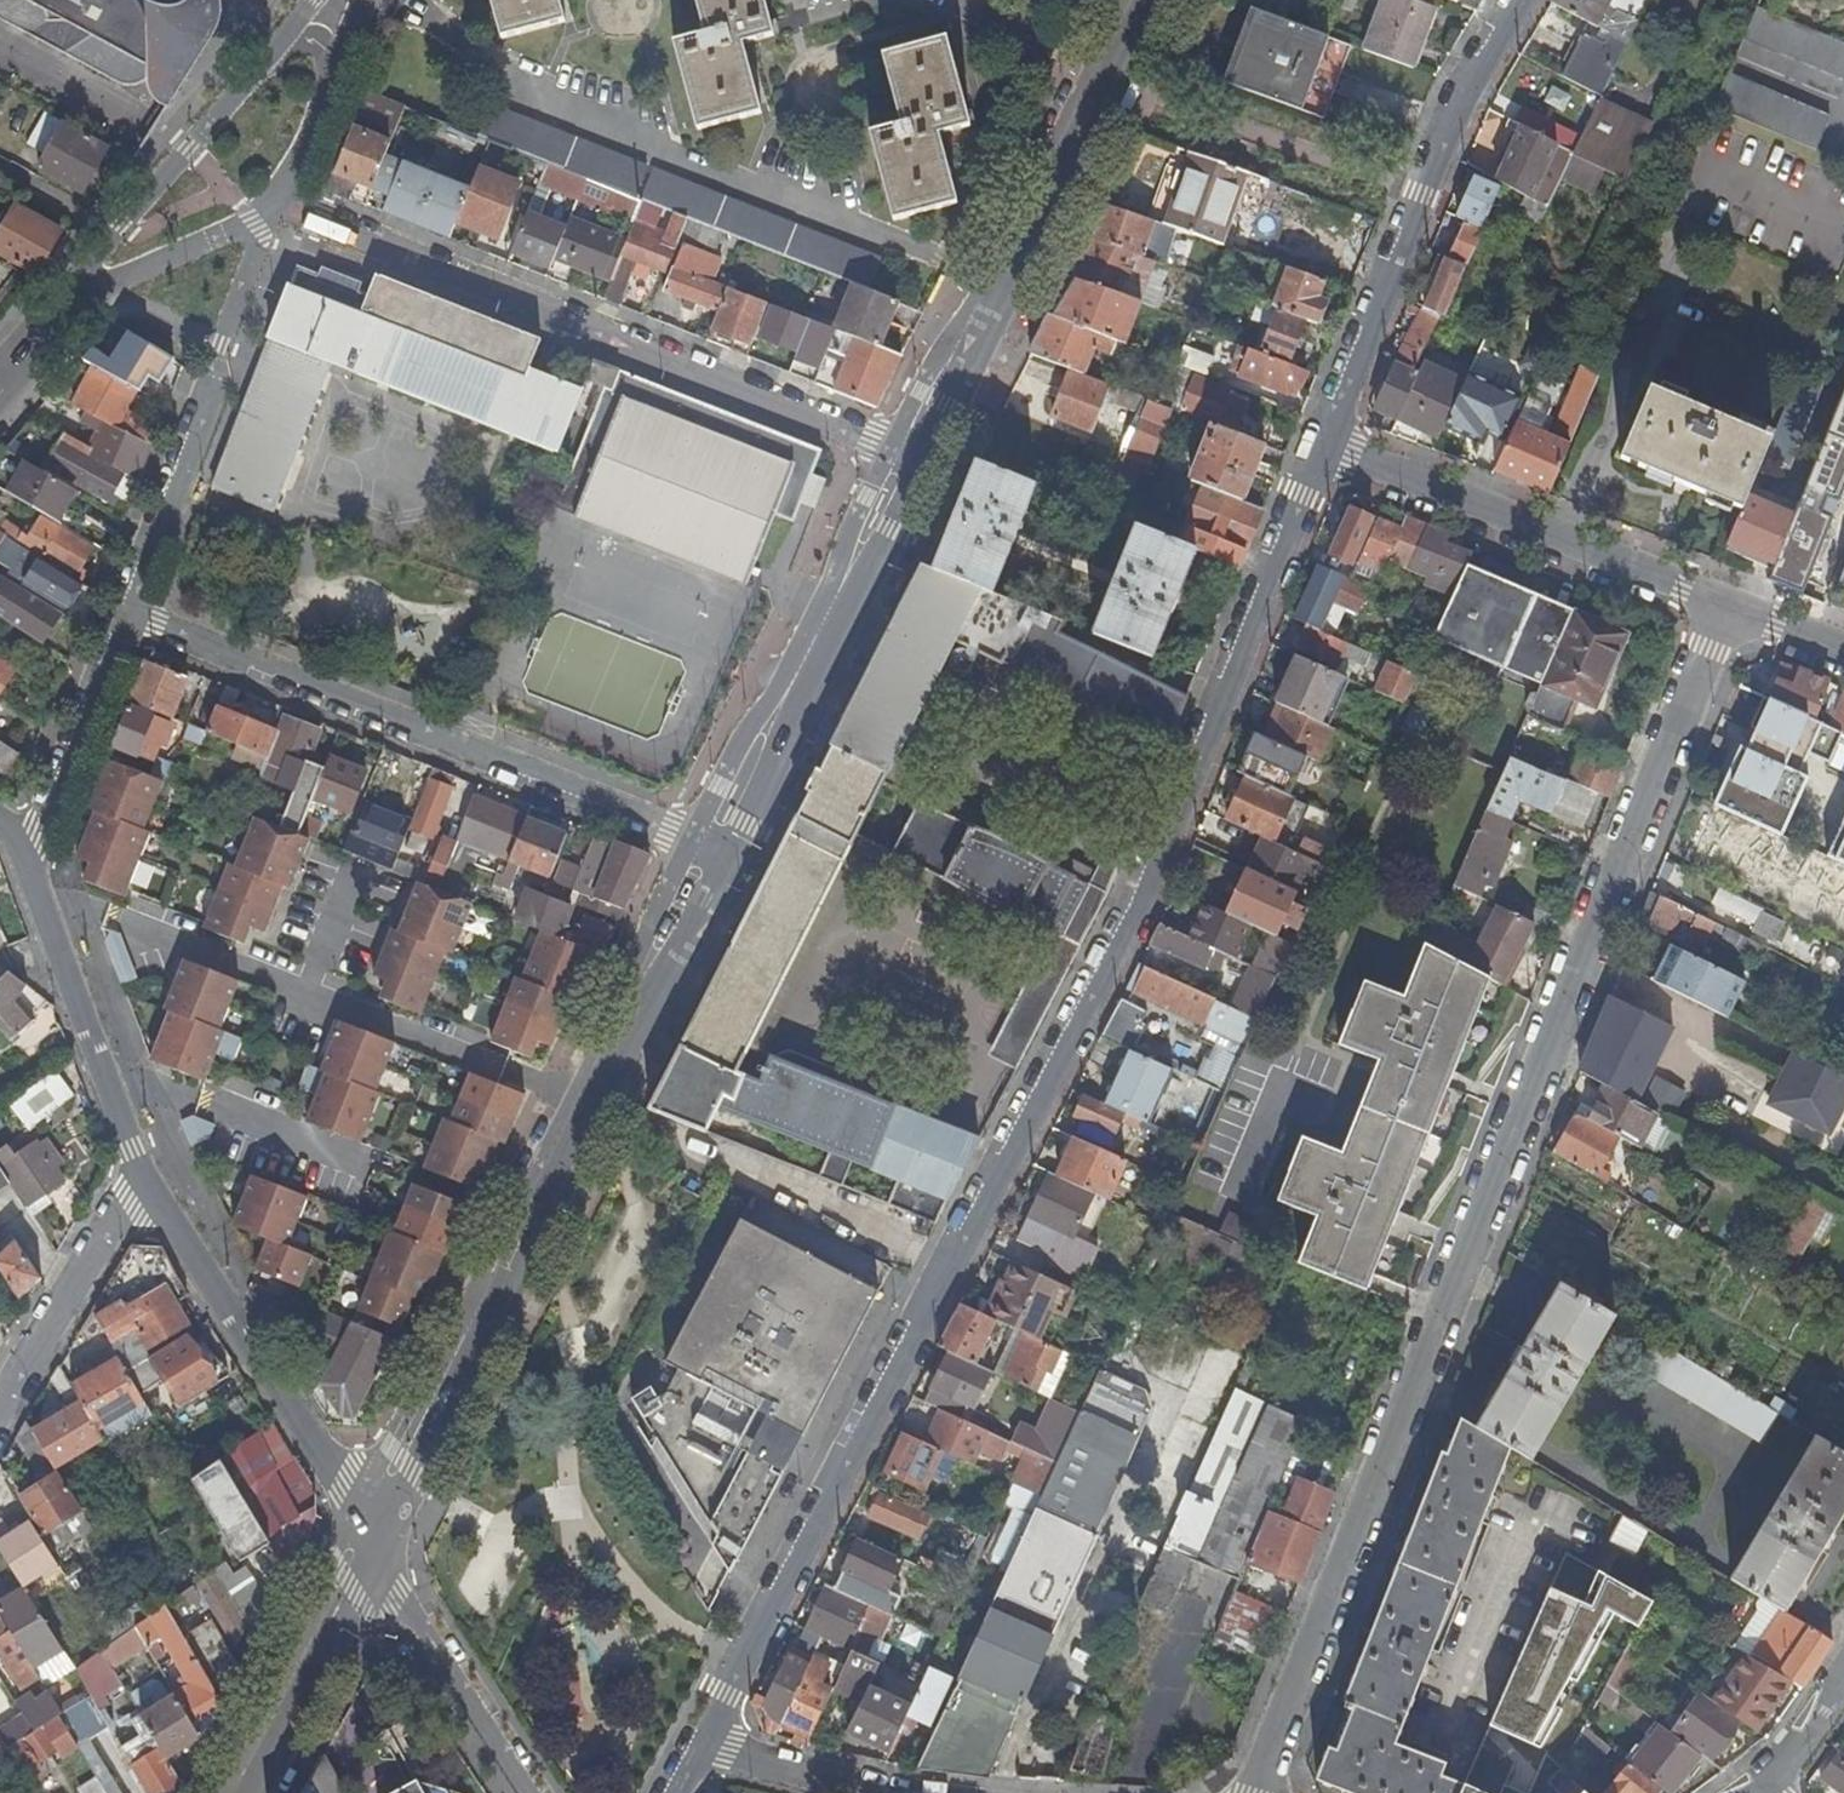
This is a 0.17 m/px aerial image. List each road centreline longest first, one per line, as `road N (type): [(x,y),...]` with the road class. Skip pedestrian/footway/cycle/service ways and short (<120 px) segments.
road 1 (residential): [(703,1743),(1127,912),(1326,442)]
road 2 (residential): [(1257,1792),(1725,607)]
road 3 (residential): [(283,205),(917,470)]
road 4 (residential): [(734,852),(130,610)]
road 5 (primary): [(1149,0),(917,470)]
road 6 (primary): [(594,1110),(378,1547)]
road 7 (residential): [(1326,442),(1455,96),(1514,0)]
road 8 (residential): [(145,1174),(378,1547)]
road 9 (residential): [(1725,607),(1326,442)]
road 10 (primary): [(917,470),(734,852)]
road 11 (residential): [(130,610),(256,224)]
road 12 (residential): [(314,0),(109,237)]
road 13 (residential): [(305,993),(594,1110)]
road 14 (primary): [(734,852),(594,1110)]
road 15 (residential): [(378,1547),(528,1792)]
road 16 (residential): [(24,868),(130,610)]
road 17 (residential): [(42,912),(117,920),(305,993)]
road 18 (residential): [(145,1174),(0,1409)]
road 19 (primary): [(378,1547),(252,1792)]
road 20 (residential): [(111,1089),(200,1100),(367,1164)]
road 21 (residential): [(283,205),(357,11)]
road 22 (residential): [(77,296),(256,224)]
road 23 (residential): [(42,912),(111,1089)]
road 24 (residential): [(864,1792),(703,1743)]
road 25 (residential): [(1843,1677),(1819,1725),(1759,1788)]
road 26 (residential): [(305,993),(355,867)]
road 27 (residential): [(1843,659),(1725,607)]
road 28 (residential): [(0,176),(109,237)]

